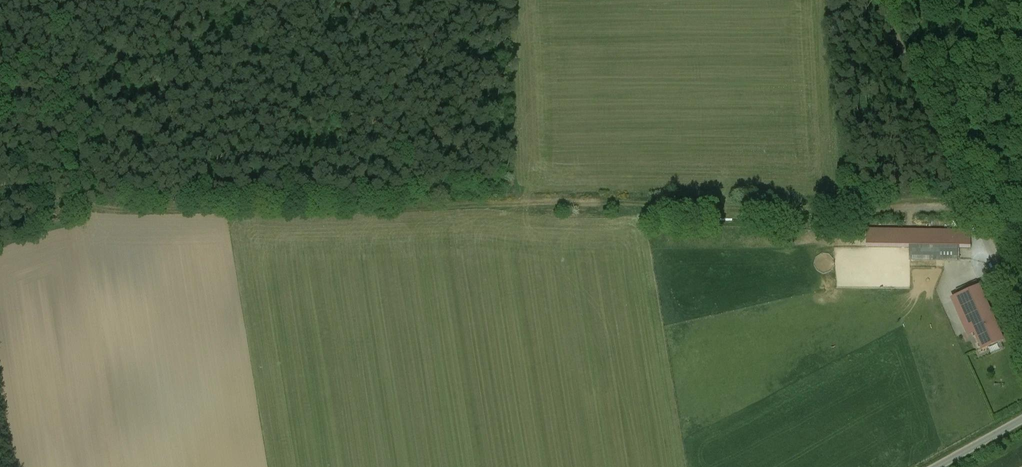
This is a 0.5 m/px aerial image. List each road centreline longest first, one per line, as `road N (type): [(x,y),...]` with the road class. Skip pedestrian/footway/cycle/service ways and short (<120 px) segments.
road 1 (track): [(972,209),(104,203),(0,190)]
road 2 (track): [(883,0),(972,209)]
road 3 (track): [(396,0),(412,206)]
road 4 (track): [(972,209),(1021,323)]

